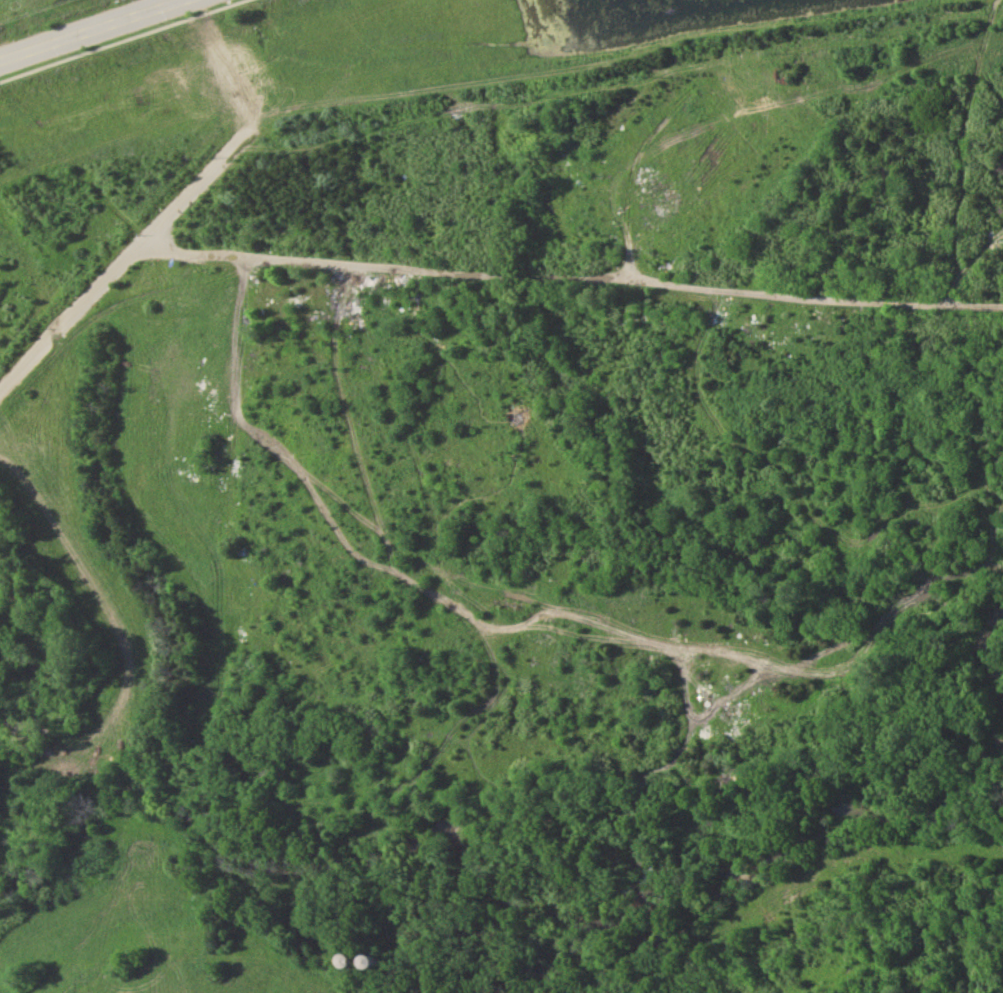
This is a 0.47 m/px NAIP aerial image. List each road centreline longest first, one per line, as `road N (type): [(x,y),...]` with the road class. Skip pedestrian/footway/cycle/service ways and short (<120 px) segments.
road 1 (tertiary): [(174,0),(0,60)]

